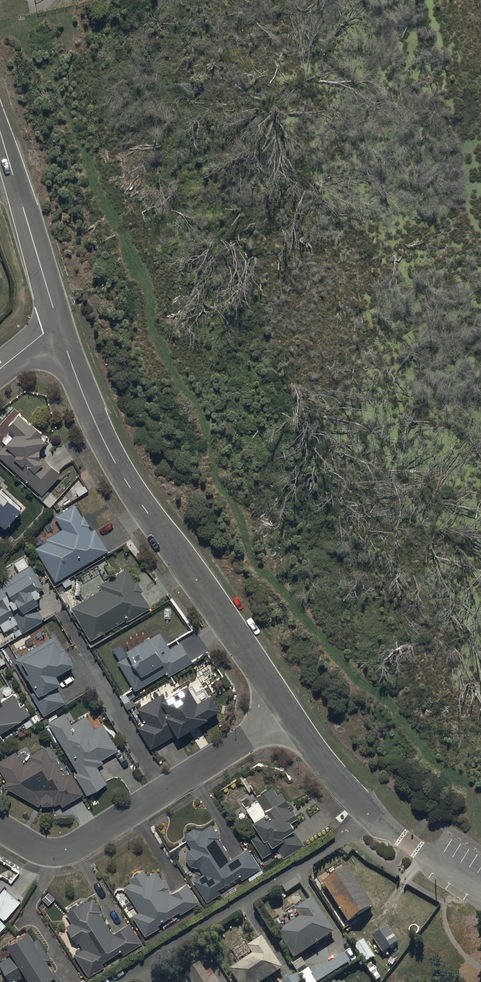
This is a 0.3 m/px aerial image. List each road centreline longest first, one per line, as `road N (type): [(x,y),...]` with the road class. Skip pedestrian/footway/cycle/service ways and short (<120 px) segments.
road 1 (unclassified): [(59,325),(119,469),(288,715)]
road 2 (residential): [(0,827),(42,851),(72,849),(288,715)]
road 3 (residential): [(371,819),(118,981)]
road 4 (unclassified): [(59,325),(0,136)]
road 5 (unclassified): [(288,715),(371,819)]
road 6 (unclassified): [(371,819),(480,887)]

